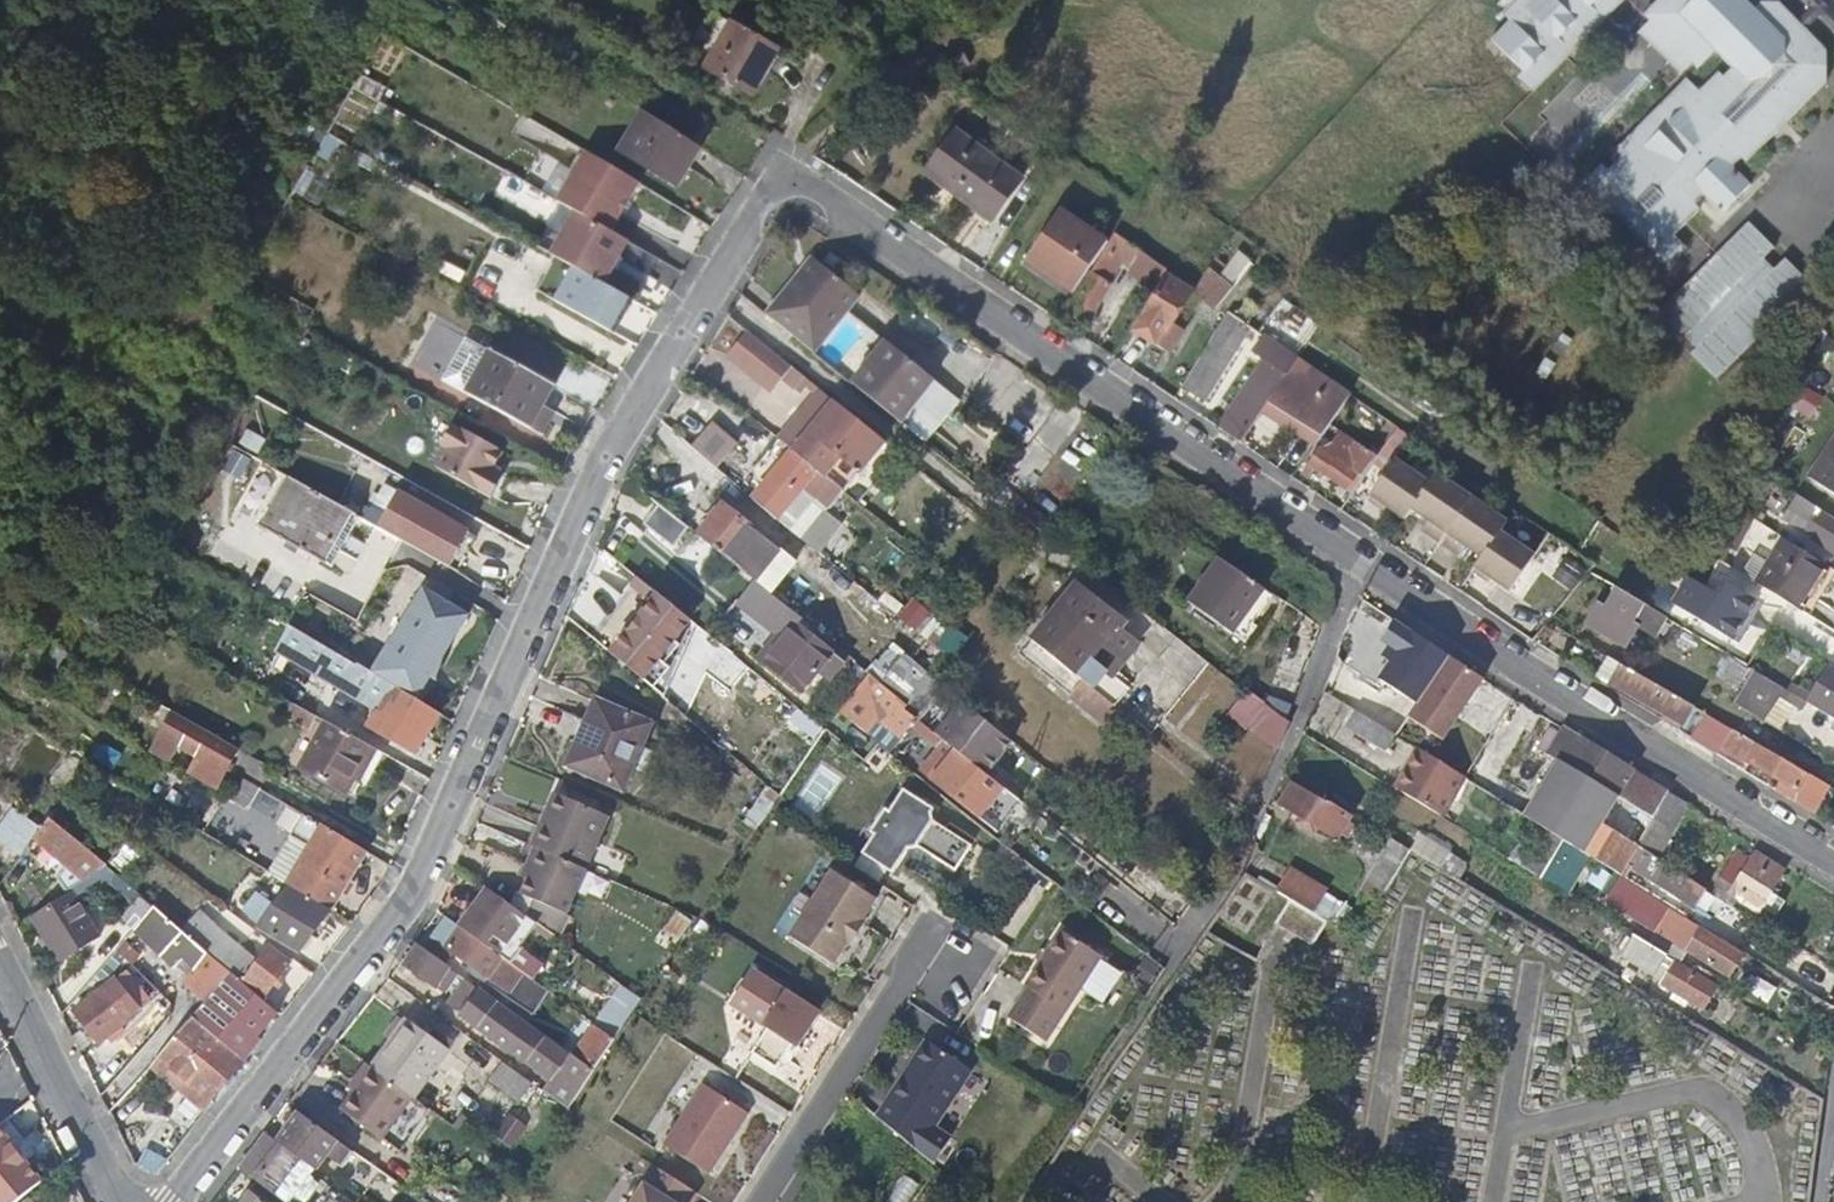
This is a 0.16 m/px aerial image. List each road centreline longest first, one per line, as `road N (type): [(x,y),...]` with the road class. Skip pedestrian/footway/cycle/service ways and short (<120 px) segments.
road 1 (residential): [(170,1201),(412,896),(574,519),(773,190),(791,177),(816,183),(1361,555)]
road 2 (residential): [(1361,555),(1833,859)]
road 3 (residential): [(1361,555),(1299,736),(1226,889),(1184,951)]
road 4 (residential): [(929,950),(764,1201)]
road 5 (residential): [(120,1201),(0,962)]

